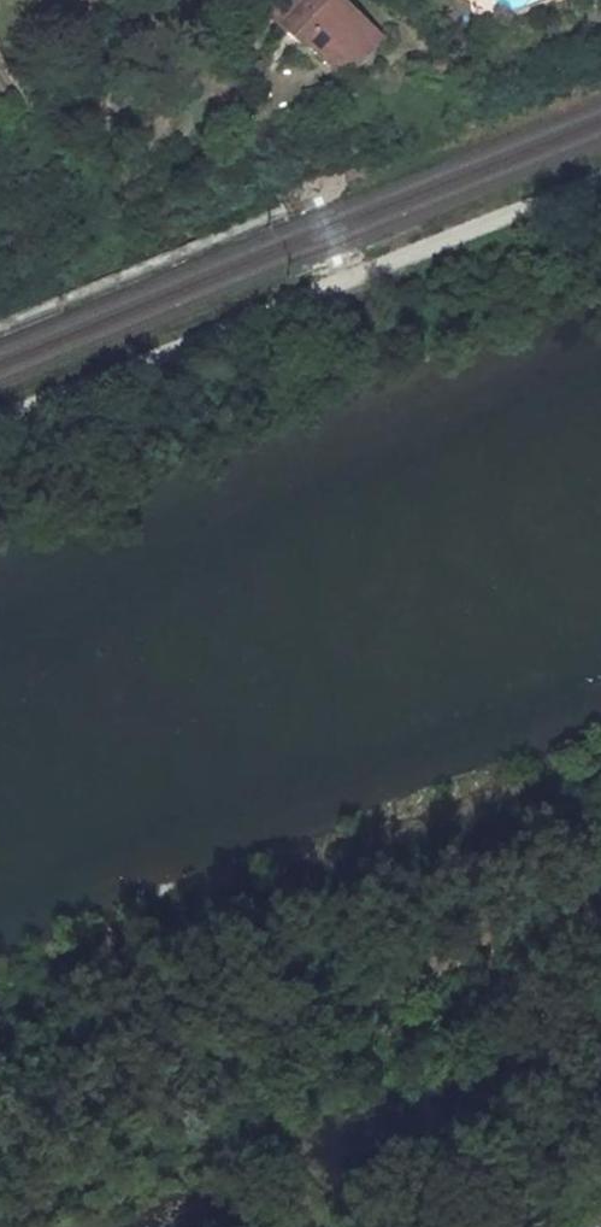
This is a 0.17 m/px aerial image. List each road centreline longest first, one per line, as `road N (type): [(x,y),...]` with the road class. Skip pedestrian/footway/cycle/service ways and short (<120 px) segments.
road 1 (track): [(600,885),(380,965),(0,1144)]
road 2 (track): [(0,421),(600,177)]

